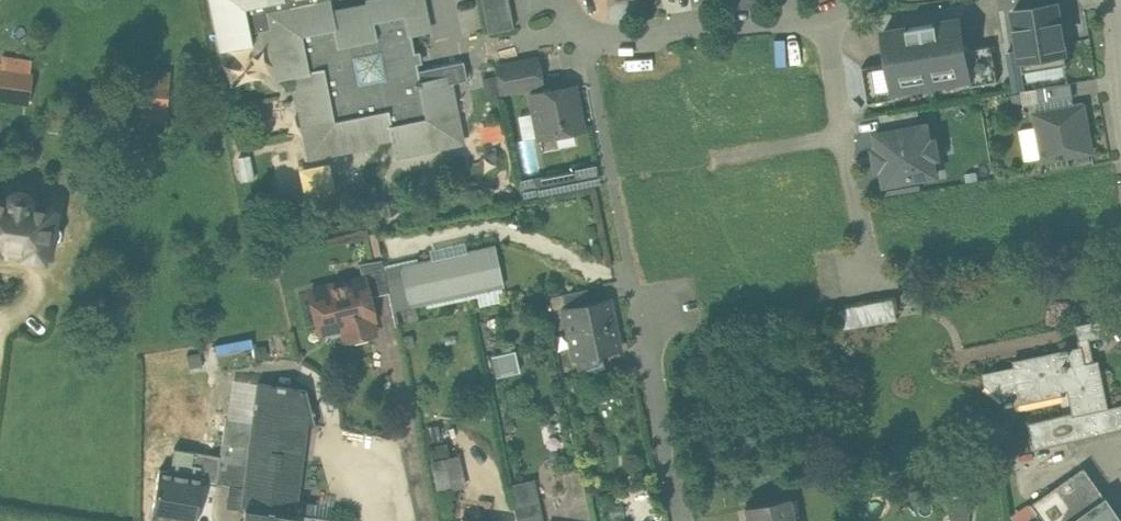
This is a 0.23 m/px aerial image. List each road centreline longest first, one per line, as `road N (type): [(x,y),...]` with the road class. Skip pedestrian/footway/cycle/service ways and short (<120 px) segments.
road 1 (residential): [(821,5),(866,278)]
road 2 (residential): [(568,0),(590,37),(821,5)]
road 3 (residential): [(683,520),(650,323),(669,316)]

